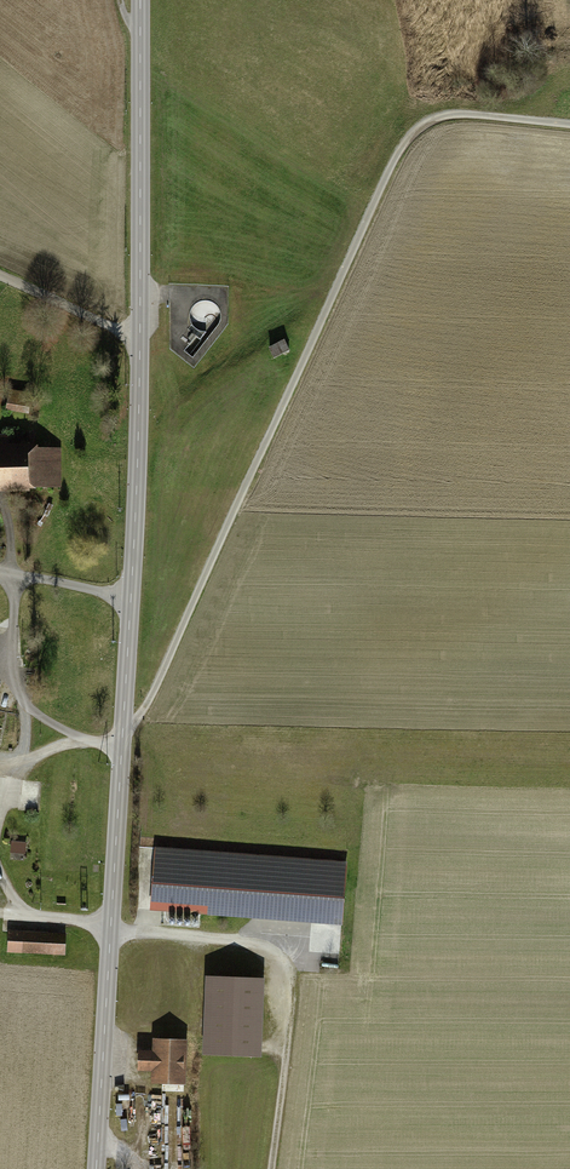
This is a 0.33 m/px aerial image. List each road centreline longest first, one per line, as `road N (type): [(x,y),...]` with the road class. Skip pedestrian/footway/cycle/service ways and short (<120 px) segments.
road 1 (tertiary): [(140,0),(139,437),(97,1168)]
road 2 (track): [(569,125),(455,114),(432,121),(404,146),(150,703),(122,740)]
road 3 (track): [(275,1168),(301,971),(291,955),(270,944),(0,915)]
road 4 (track): [(2,502),(13,535),(13,665),(23,705),(85,742),(122,740)]
road 5 (track): [(140,331),(115,331),(0,278)]
road 6 (track): [(0,572),(131,597)]
road 7 (track): [(85,742),(59,746),(15,775),(0,822)]

